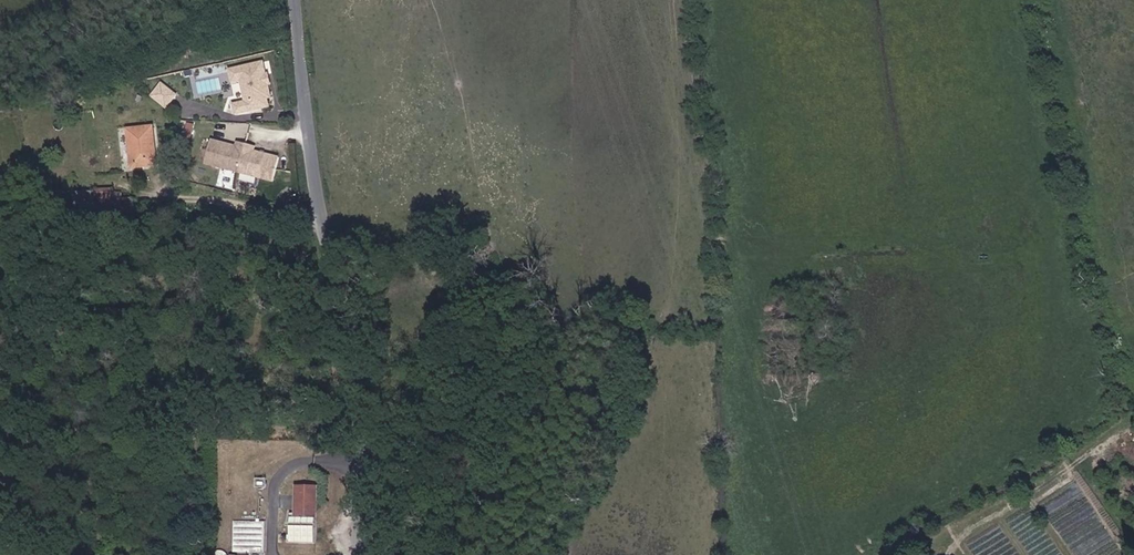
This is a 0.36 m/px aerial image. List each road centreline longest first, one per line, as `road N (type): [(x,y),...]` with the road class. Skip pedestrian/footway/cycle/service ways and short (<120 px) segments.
road 1 (tertiary): [(296,0),(315,181),(356,404),(357,554)]

